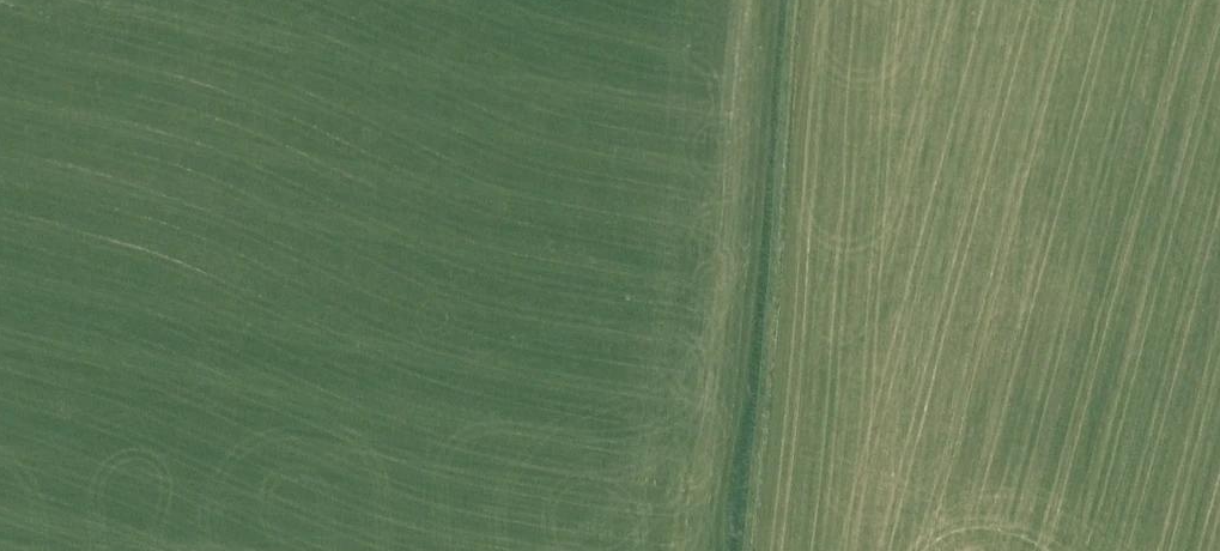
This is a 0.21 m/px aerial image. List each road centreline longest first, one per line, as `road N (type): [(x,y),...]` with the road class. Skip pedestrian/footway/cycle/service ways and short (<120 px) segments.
road 1 (track): [(792,0),(743,550)]

